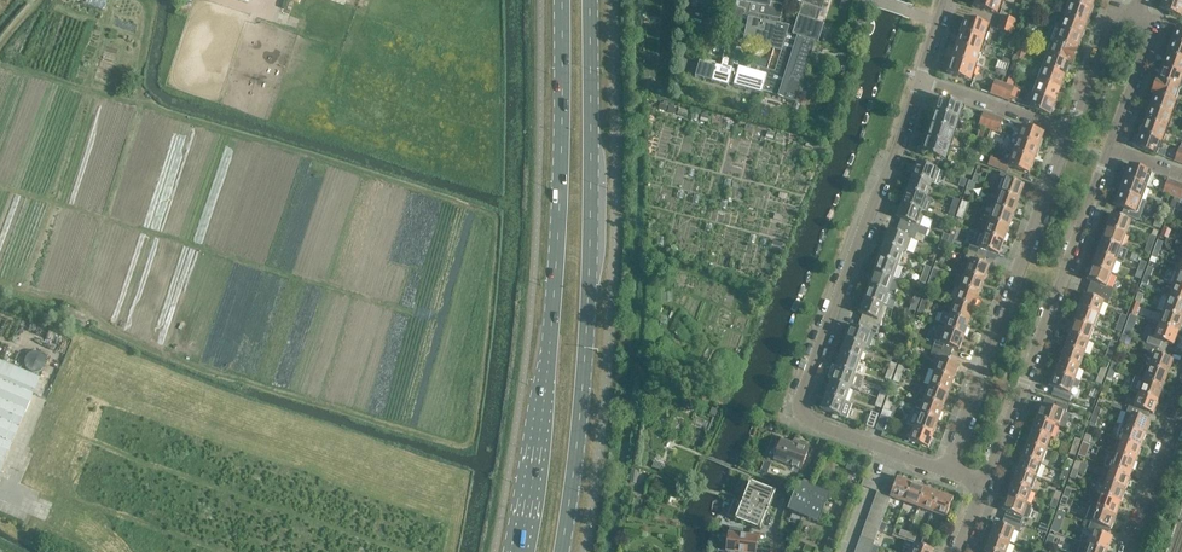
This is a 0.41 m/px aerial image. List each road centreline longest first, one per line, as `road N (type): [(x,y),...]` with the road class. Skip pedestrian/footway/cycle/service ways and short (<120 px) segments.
road 1 (primary): [(563,0),(557,267),(515,551)]
road 2 (primary): [(561,551),(591,264),(589,0)]
road 3 (residential): [(943,470),(823,428),(808,417),(806,398),(921,81)]
road 4 (residential): [(1066,134),(943,470)]
road 5 (residential): [(992,488),(1115,153)]
road 6 (residential): [(1127,551),(1181,400)]
road 7 (residential): [(1066,134),(921,81)]
road 8 (residential): [(1115,153),(1154,42),(1151,26),(1136,17)]
road 9 (residential): [(1136,17),(1117,14),(1105,25),(1066,134)]

